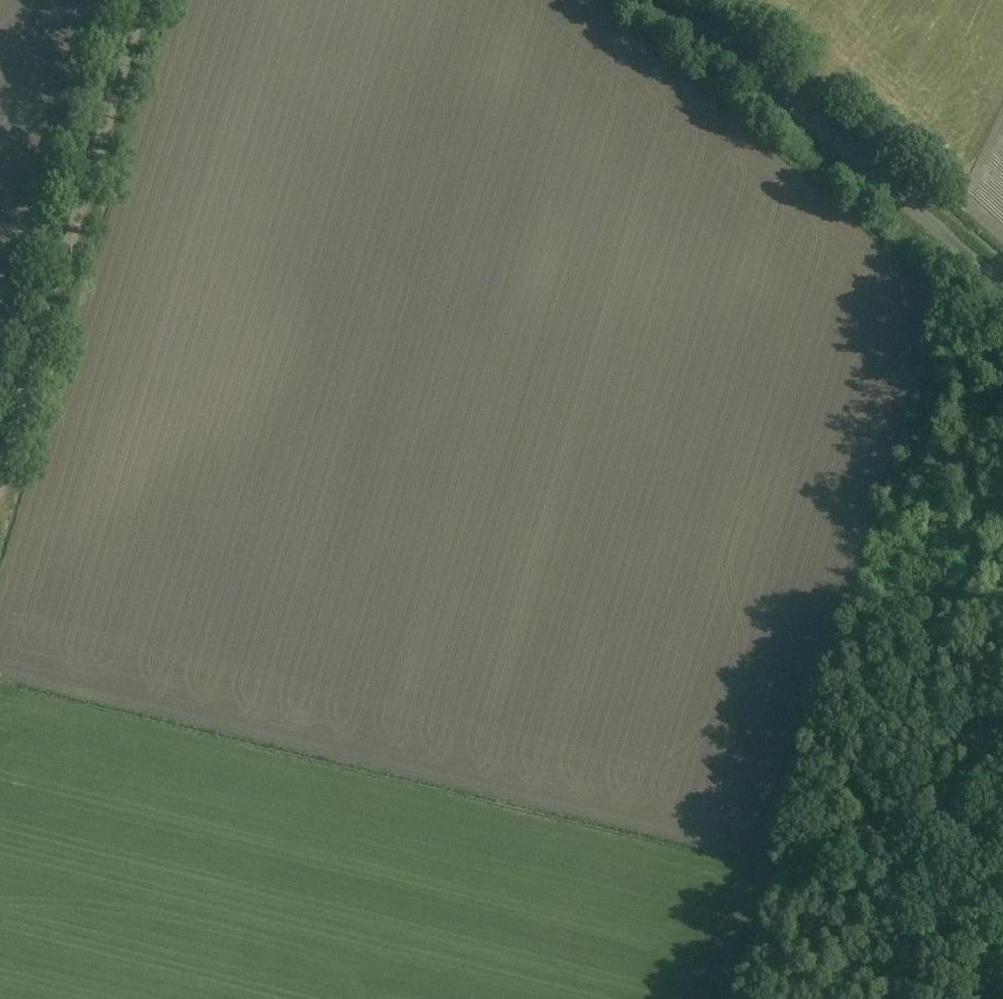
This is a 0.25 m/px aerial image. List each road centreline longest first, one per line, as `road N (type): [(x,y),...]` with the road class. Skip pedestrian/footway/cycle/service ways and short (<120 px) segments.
road 1 (unclassified): [(0,479),(145,0)]
road 2 (unclassified): [(1002,287),(673,0)]

